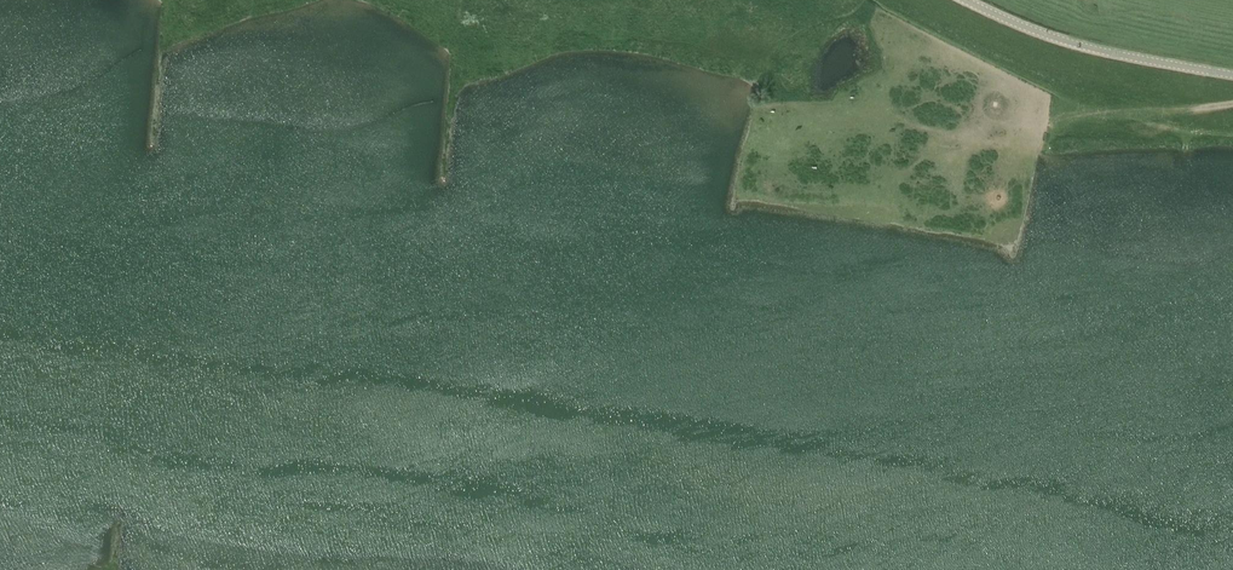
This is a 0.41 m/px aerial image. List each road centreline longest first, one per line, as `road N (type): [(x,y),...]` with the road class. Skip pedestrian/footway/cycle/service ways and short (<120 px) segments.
road 1 (unclassified): [(1232,77),(1085,48),(966,0)]

